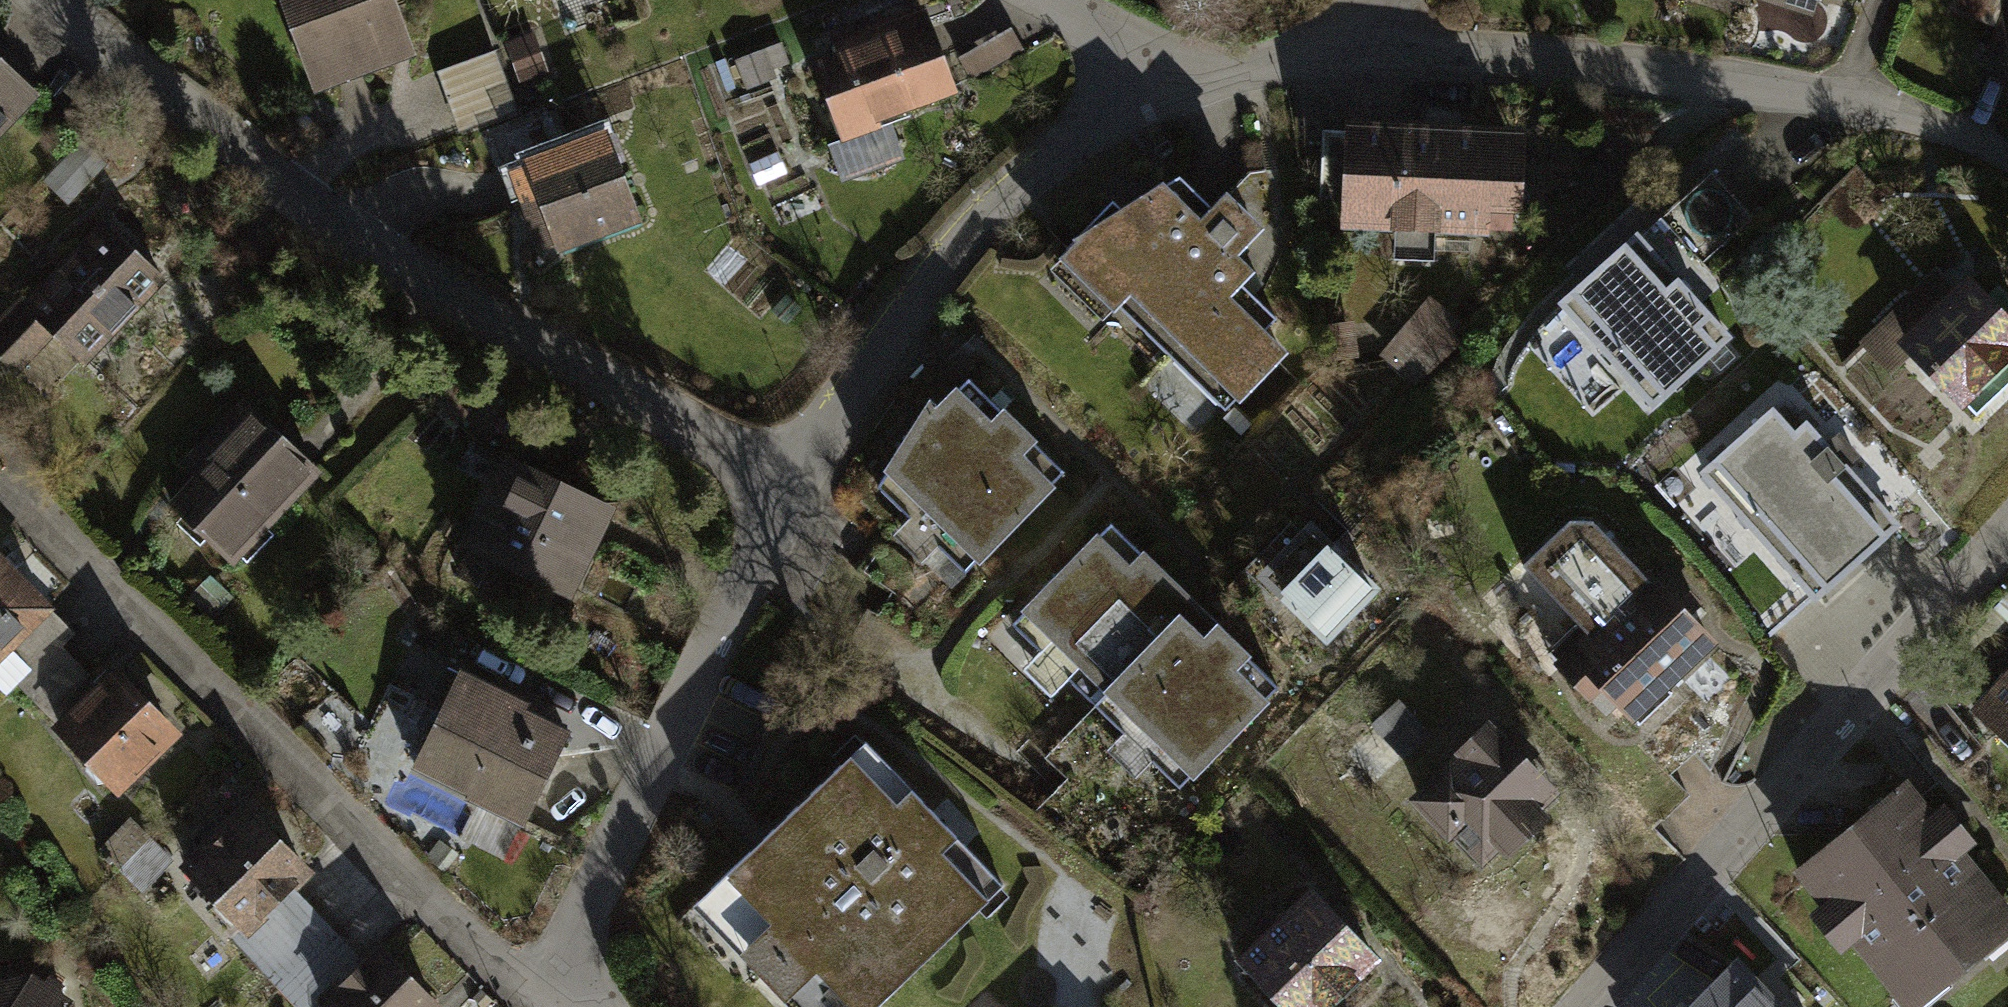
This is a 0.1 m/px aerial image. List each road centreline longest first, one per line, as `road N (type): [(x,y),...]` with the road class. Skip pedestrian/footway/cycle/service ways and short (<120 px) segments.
road 1 (residential): [(51,0),(364,237),(785,490)]
road 2 (residential): [(1162,102),(1337,52),(1528,63),(1845,103),(2007,157)]
road 3 (residential): [(0,490),(488,964),(557,979)]
road 4 (residential): [(2007,533),(1586,1006)]
road 5 (residential): [(785,490),(897,327),(1005,195),(1080,137),(1162,102)]
road 6 (residential): [(557,979),(785,490)]
road 7 (residential): [(1162,102),(1085,21),(1042,0)]

